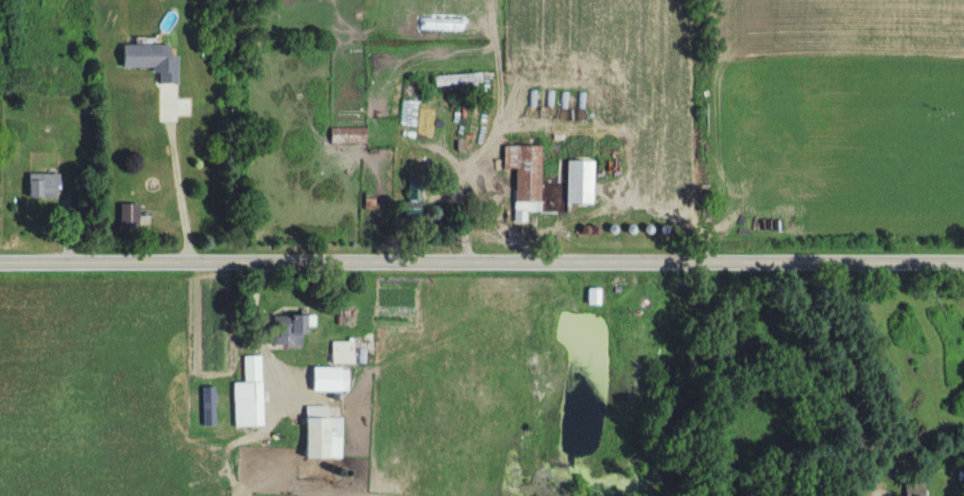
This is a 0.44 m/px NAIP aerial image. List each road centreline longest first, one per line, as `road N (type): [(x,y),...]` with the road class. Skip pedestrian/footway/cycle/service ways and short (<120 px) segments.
road 1 (tertiary): [(963,260),(0,261)]

